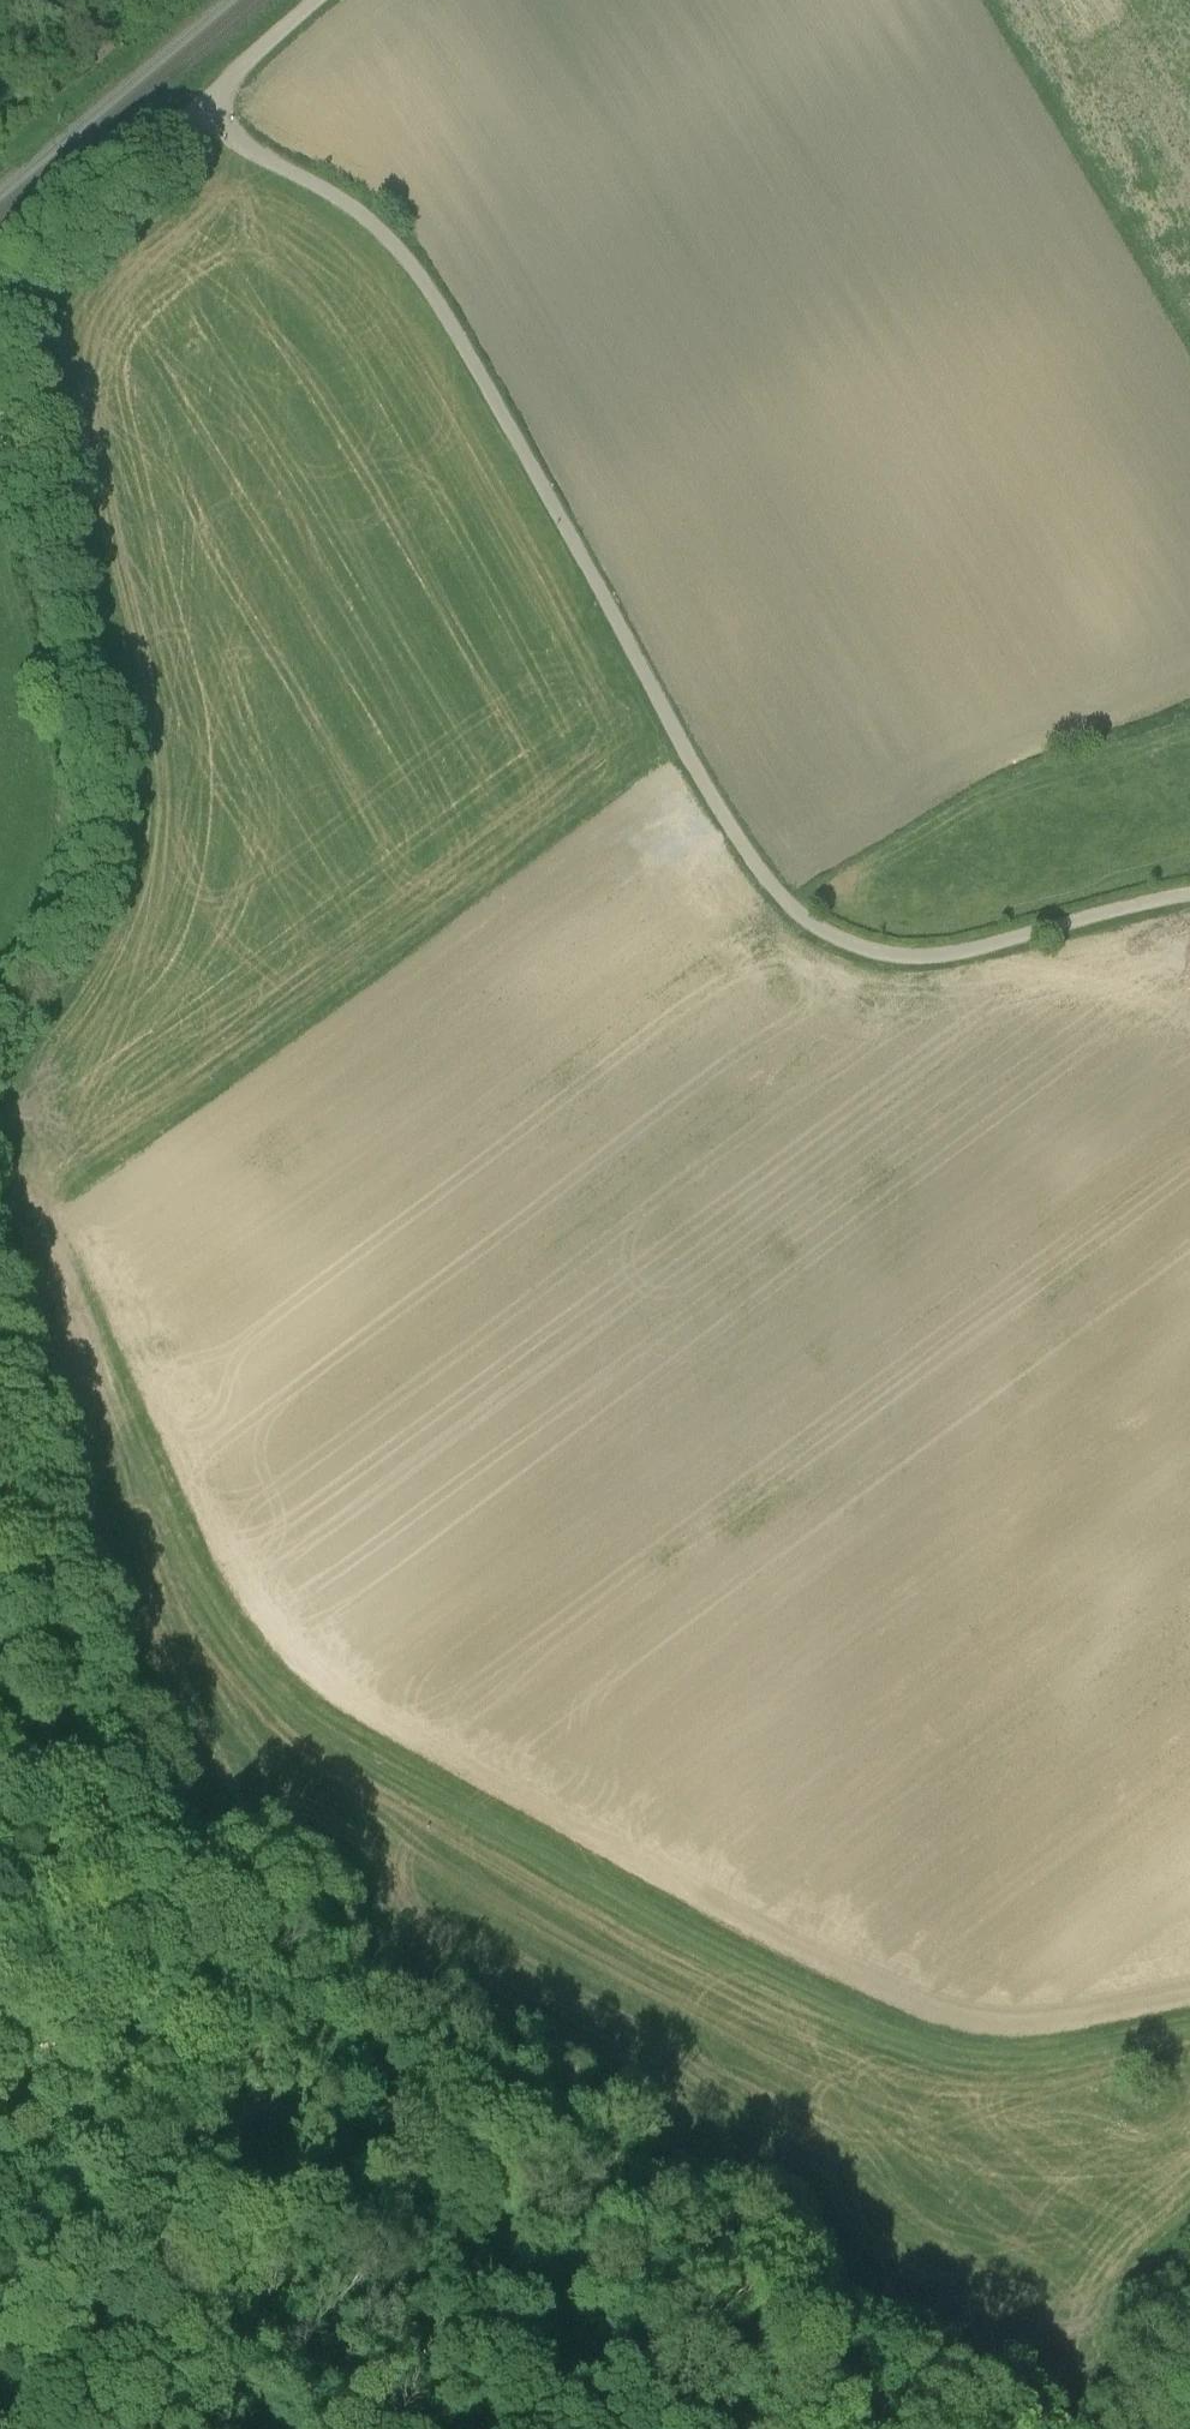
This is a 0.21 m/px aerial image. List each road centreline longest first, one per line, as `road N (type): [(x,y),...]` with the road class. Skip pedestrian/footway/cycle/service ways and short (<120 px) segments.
road 1 (track): [(208,96),(241,140),(347,196),(408,255),(684,750),(786,904),(843,946),(899,960),(950,958),(1189,892)]
road 2 (track): [(971,2428),(760,2317),(581,2247),(405,2120),(360,2107),(143,2096),(94,2082)]
road 3 (track): [(0,1408),(138,1950),(131,2035),(94,2082)]
road 4 (track): [(0,414),(70,689),(83,779),(74,867),(58,912),(0,993)]
road 5 (track): [(208,96),(57,227),(0,331)]
road 6 (track): [(316,0),(208,96)]

